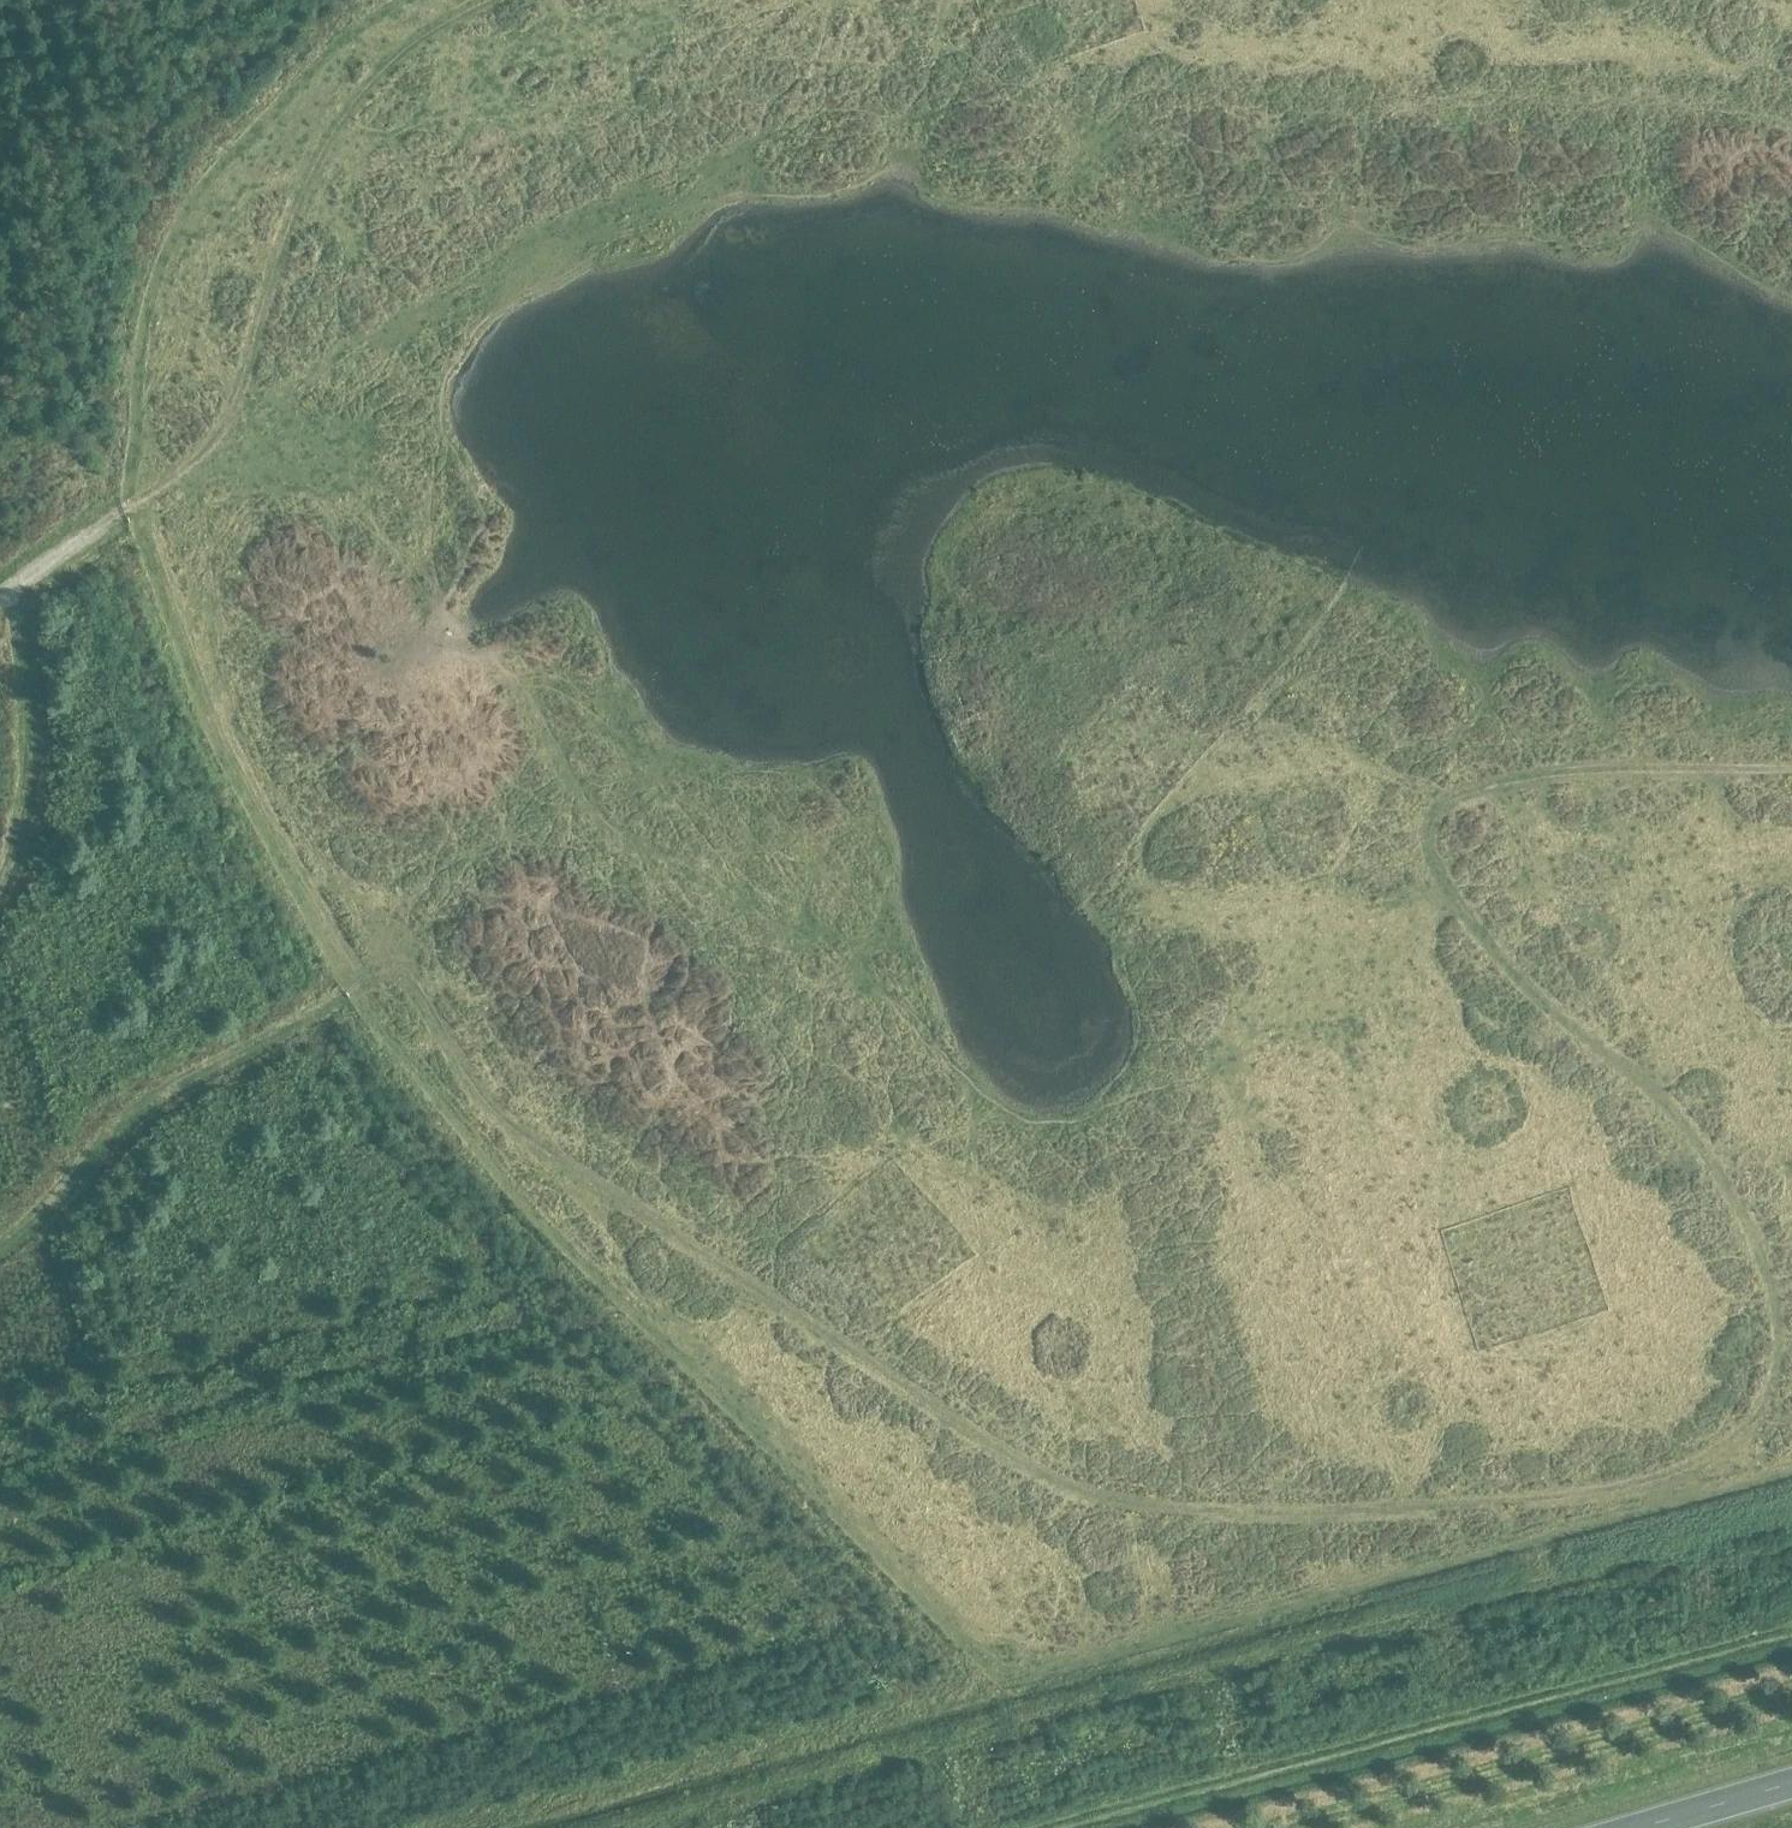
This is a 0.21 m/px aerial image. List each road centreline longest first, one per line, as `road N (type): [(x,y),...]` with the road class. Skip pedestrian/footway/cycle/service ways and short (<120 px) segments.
road 1 (track): [(323,156),(258,323),(242,394),(217,439),(0,596)]
road 2 (track): [(10,590),(36,736),(20,851),(0,882)]
road 3 (trunk): [(1791,1789),(1658,1827)]

